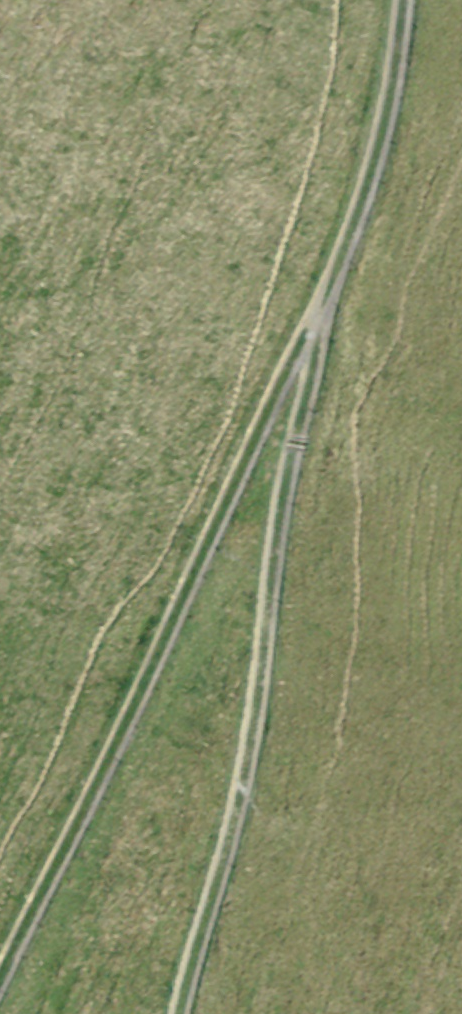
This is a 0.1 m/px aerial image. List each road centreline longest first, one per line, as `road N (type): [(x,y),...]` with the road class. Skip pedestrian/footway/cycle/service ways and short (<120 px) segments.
road 1 (track): [(178,1013),(246,778),(290,459),(323,303),(386,123),(405,0)]
road 2 (track): [(0,977),(323,303)]

